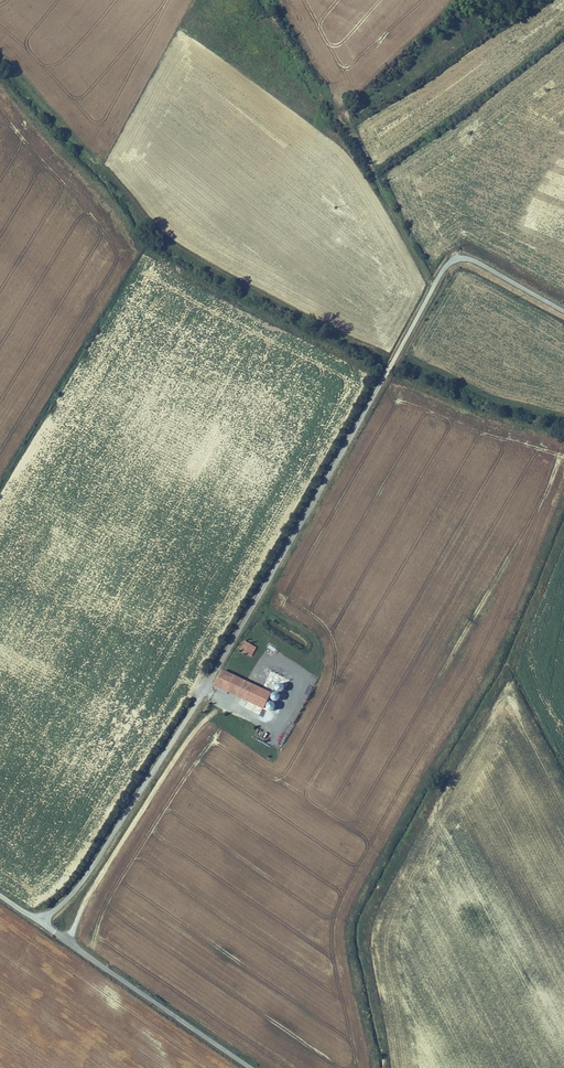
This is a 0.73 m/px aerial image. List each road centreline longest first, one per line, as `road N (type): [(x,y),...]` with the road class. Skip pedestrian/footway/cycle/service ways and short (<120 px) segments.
road 1 (unclassified): [(0,896),(31,915),(47,914),(92,867),(203,691),(447,266),(472,260),(563,311)]
road 2 (track): [(39,916),(249,1067)]

